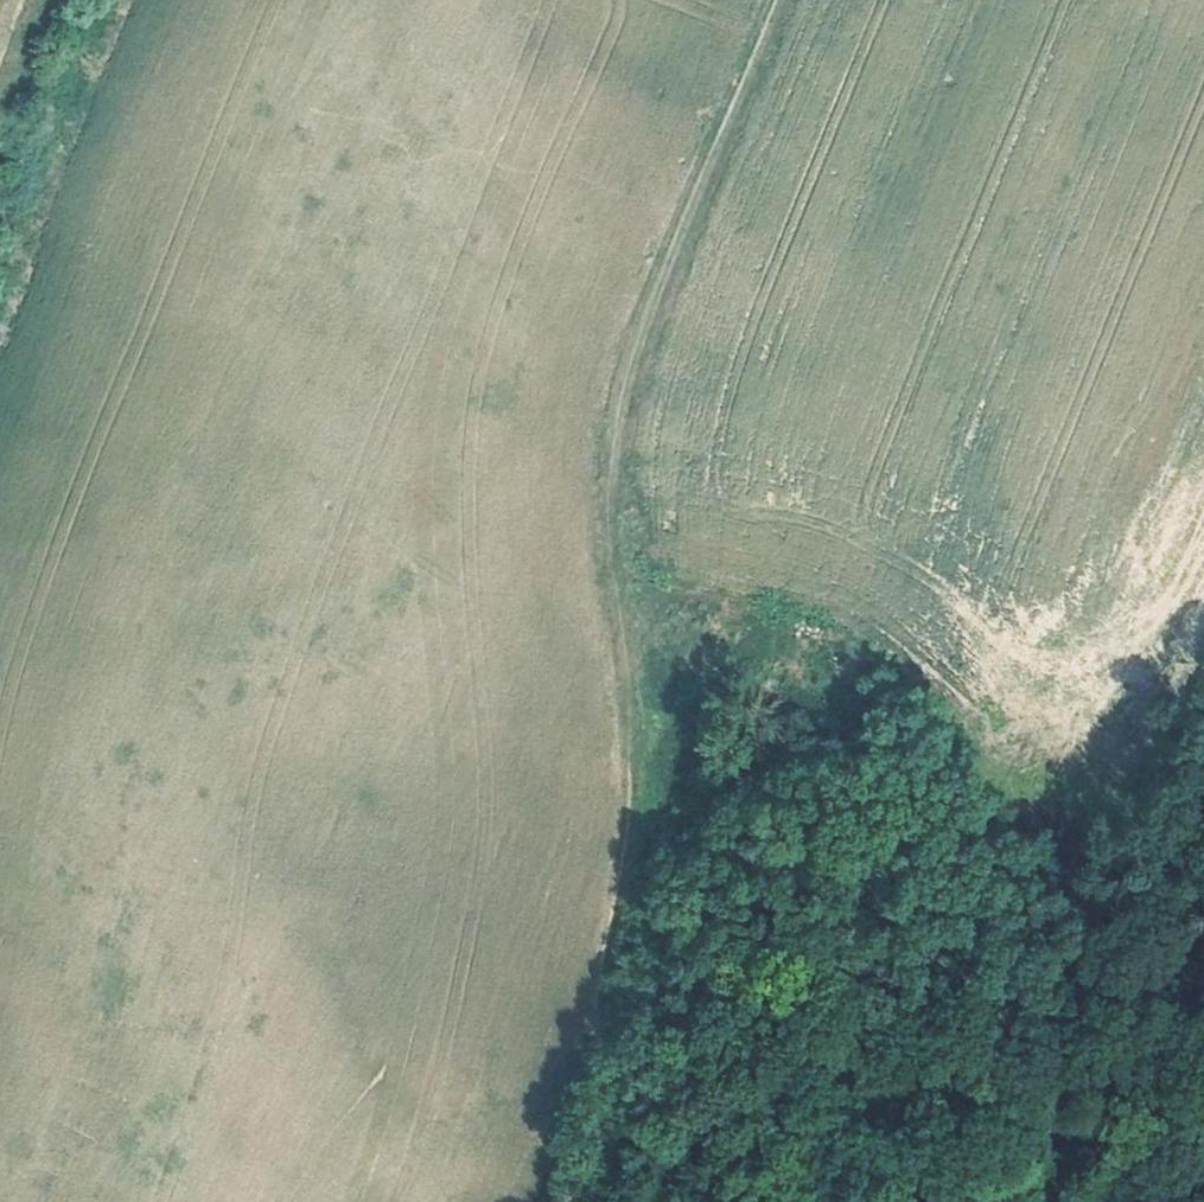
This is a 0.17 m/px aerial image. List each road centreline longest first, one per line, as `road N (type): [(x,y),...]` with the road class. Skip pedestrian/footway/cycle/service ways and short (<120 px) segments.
road 1 (track): [(768,0),(643,318),(615,416),(611,469),(638,838),(596,1020)]

